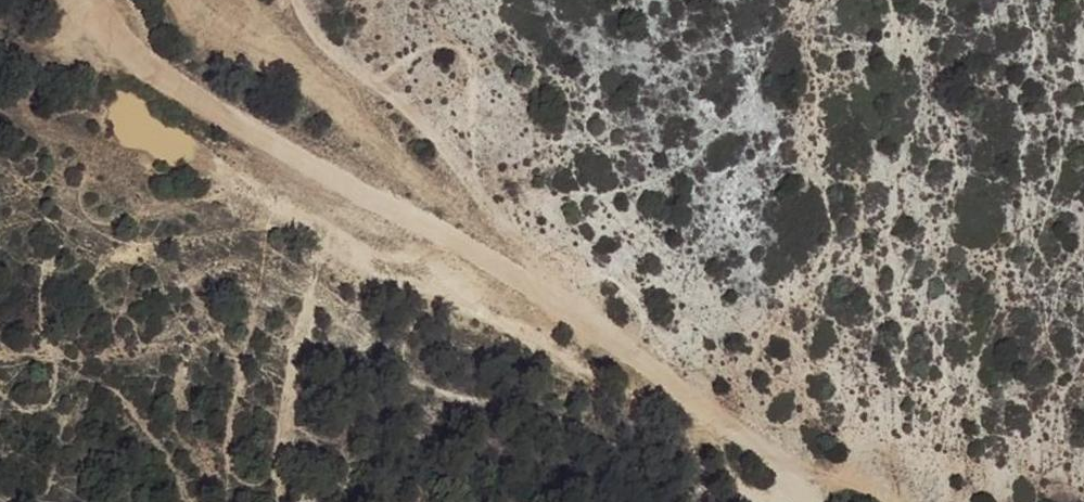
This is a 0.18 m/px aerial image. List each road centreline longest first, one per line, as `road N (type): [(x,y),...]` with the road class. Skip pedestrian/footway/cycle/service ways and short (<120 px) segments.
road 1 (track): [(782,459),(580,325),(128,61),(76,0)]
road 2 (track): [(299,0),(314,30),(419,120),(642,366)]

